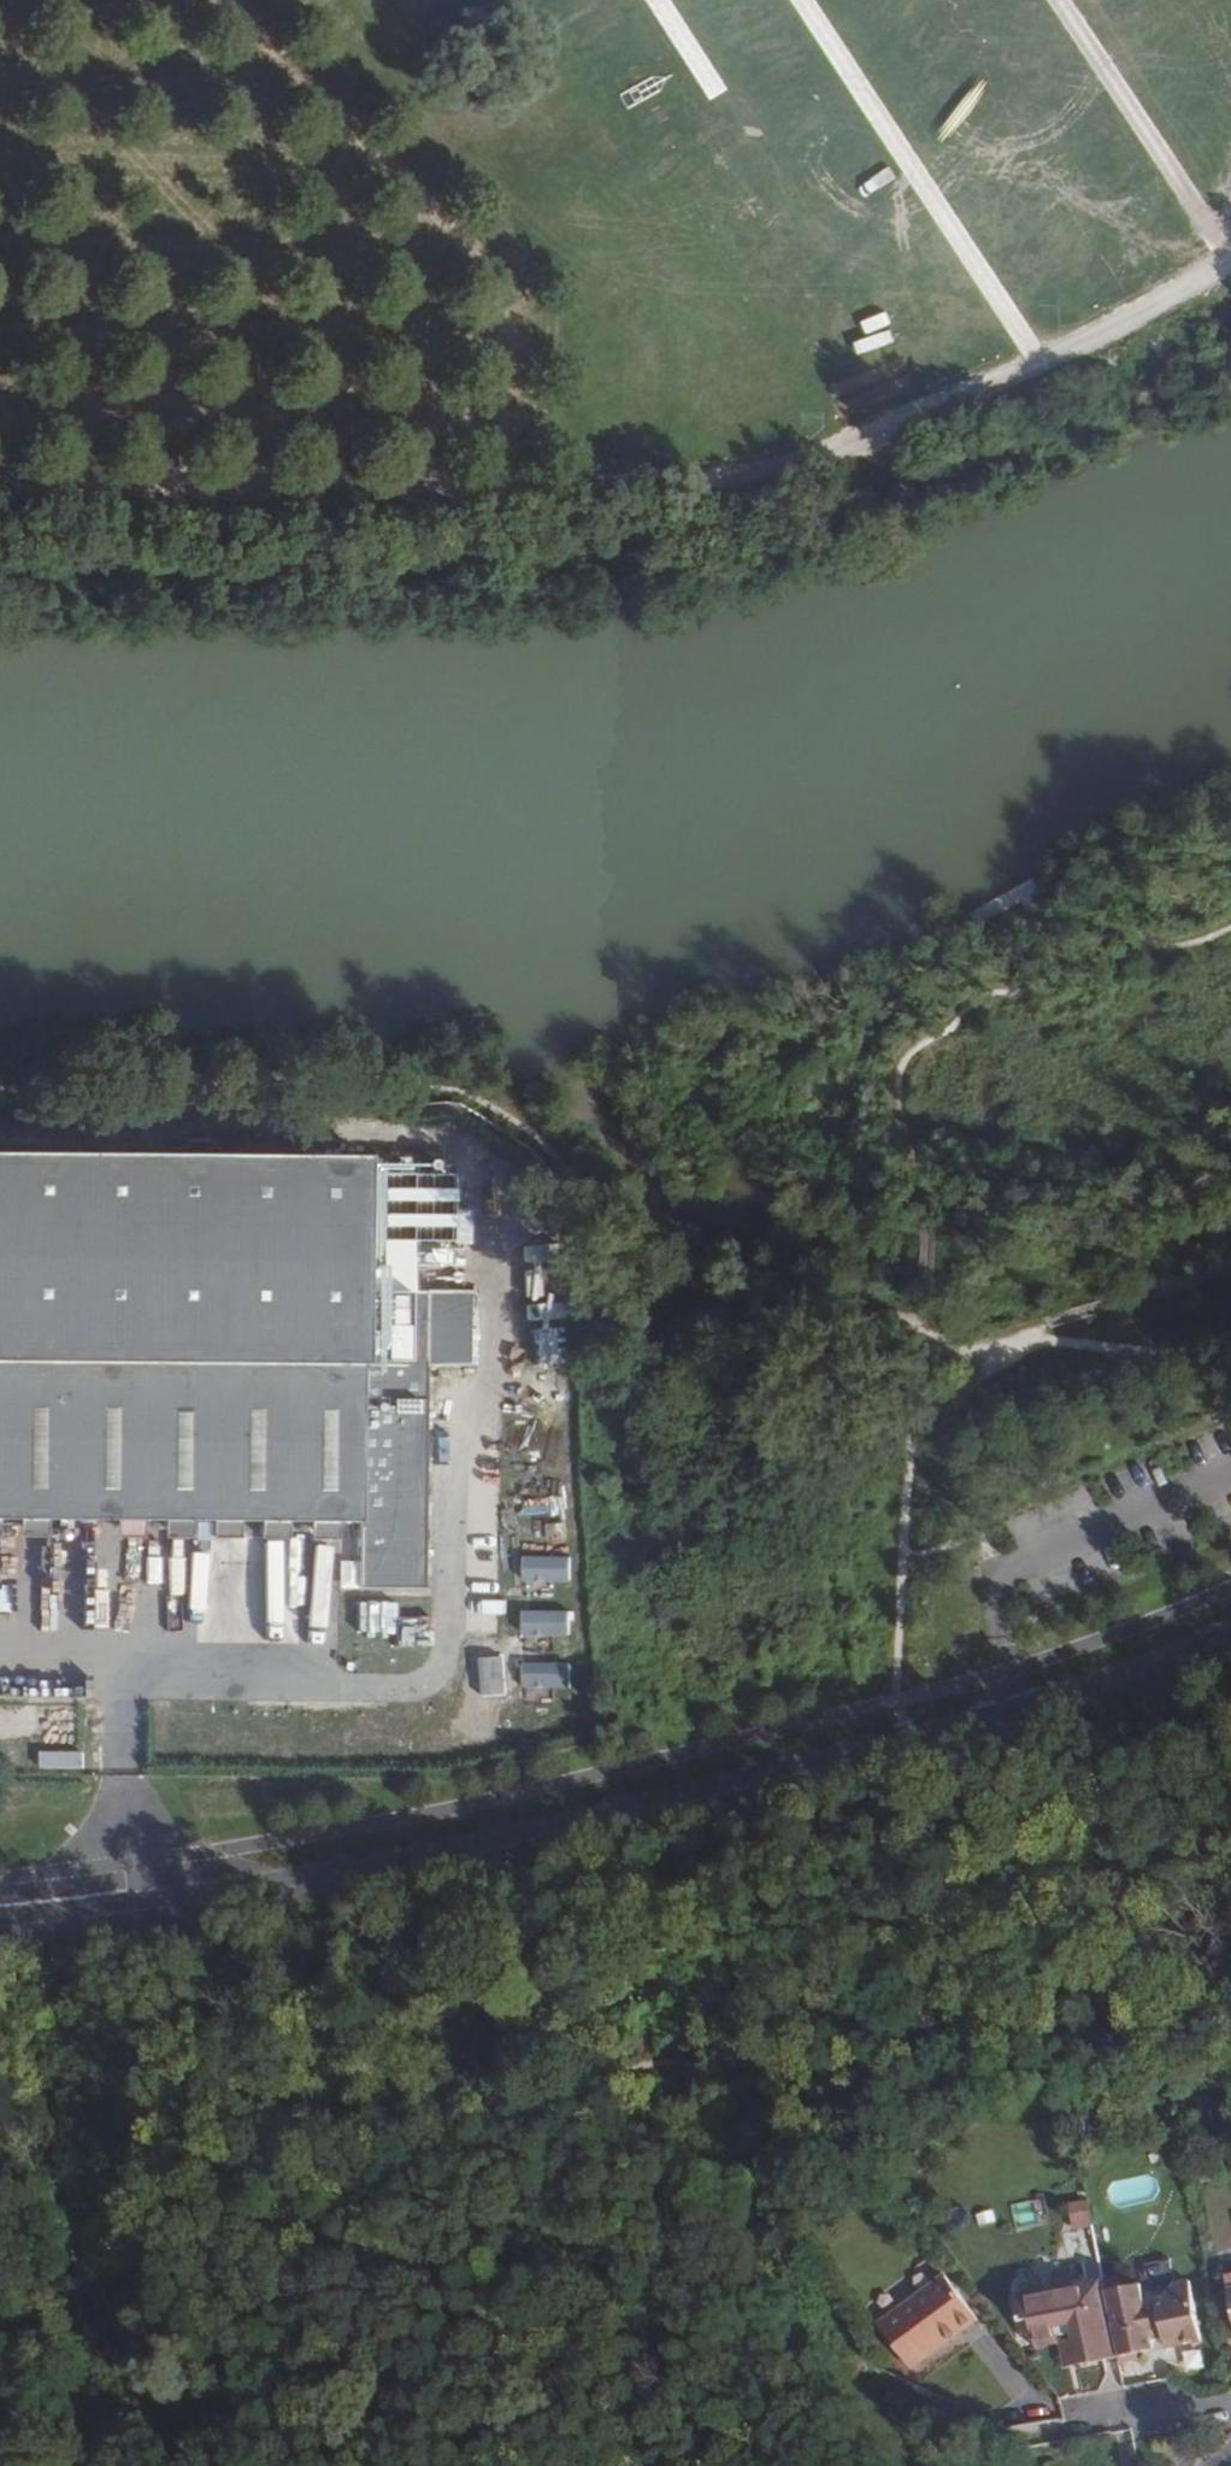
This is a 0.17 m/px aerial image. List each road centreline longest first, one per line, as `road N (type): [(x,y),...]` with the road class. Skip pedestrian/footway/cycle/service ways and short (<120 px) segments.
road 1 (track): [(0,479),(541,489),(695,481),(814,457),(961,396),(1109,329),(1230,259)]
road 2 (primary): [(1230,1641),(1014,1719),(518,1843),(228,1898),(0,1925)]

